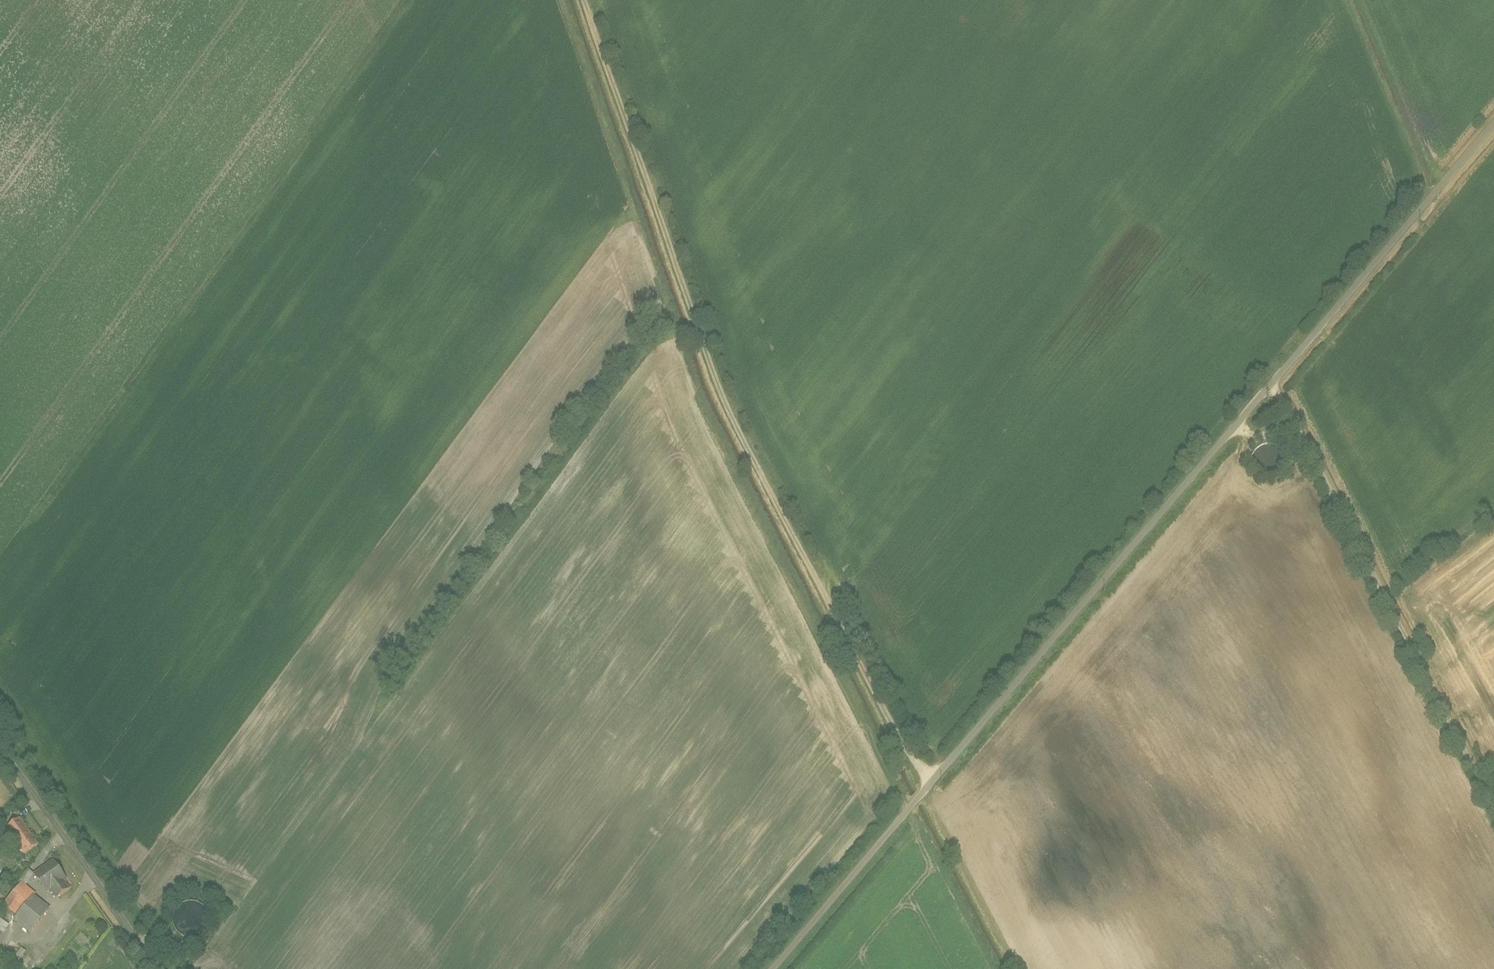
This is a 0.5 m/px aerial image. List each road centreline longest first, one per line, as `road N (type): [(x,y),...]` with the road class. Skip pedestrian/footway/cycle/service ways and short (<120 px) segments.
road 1 (unclassified): [(773,968),(1493,125)]
road 2 (track): [(585,0),(730,412),(929,785)]
road 3 (track): [(1493,808),(1274,383)]
road 4 (residential): [(157,968),(0,748)]

